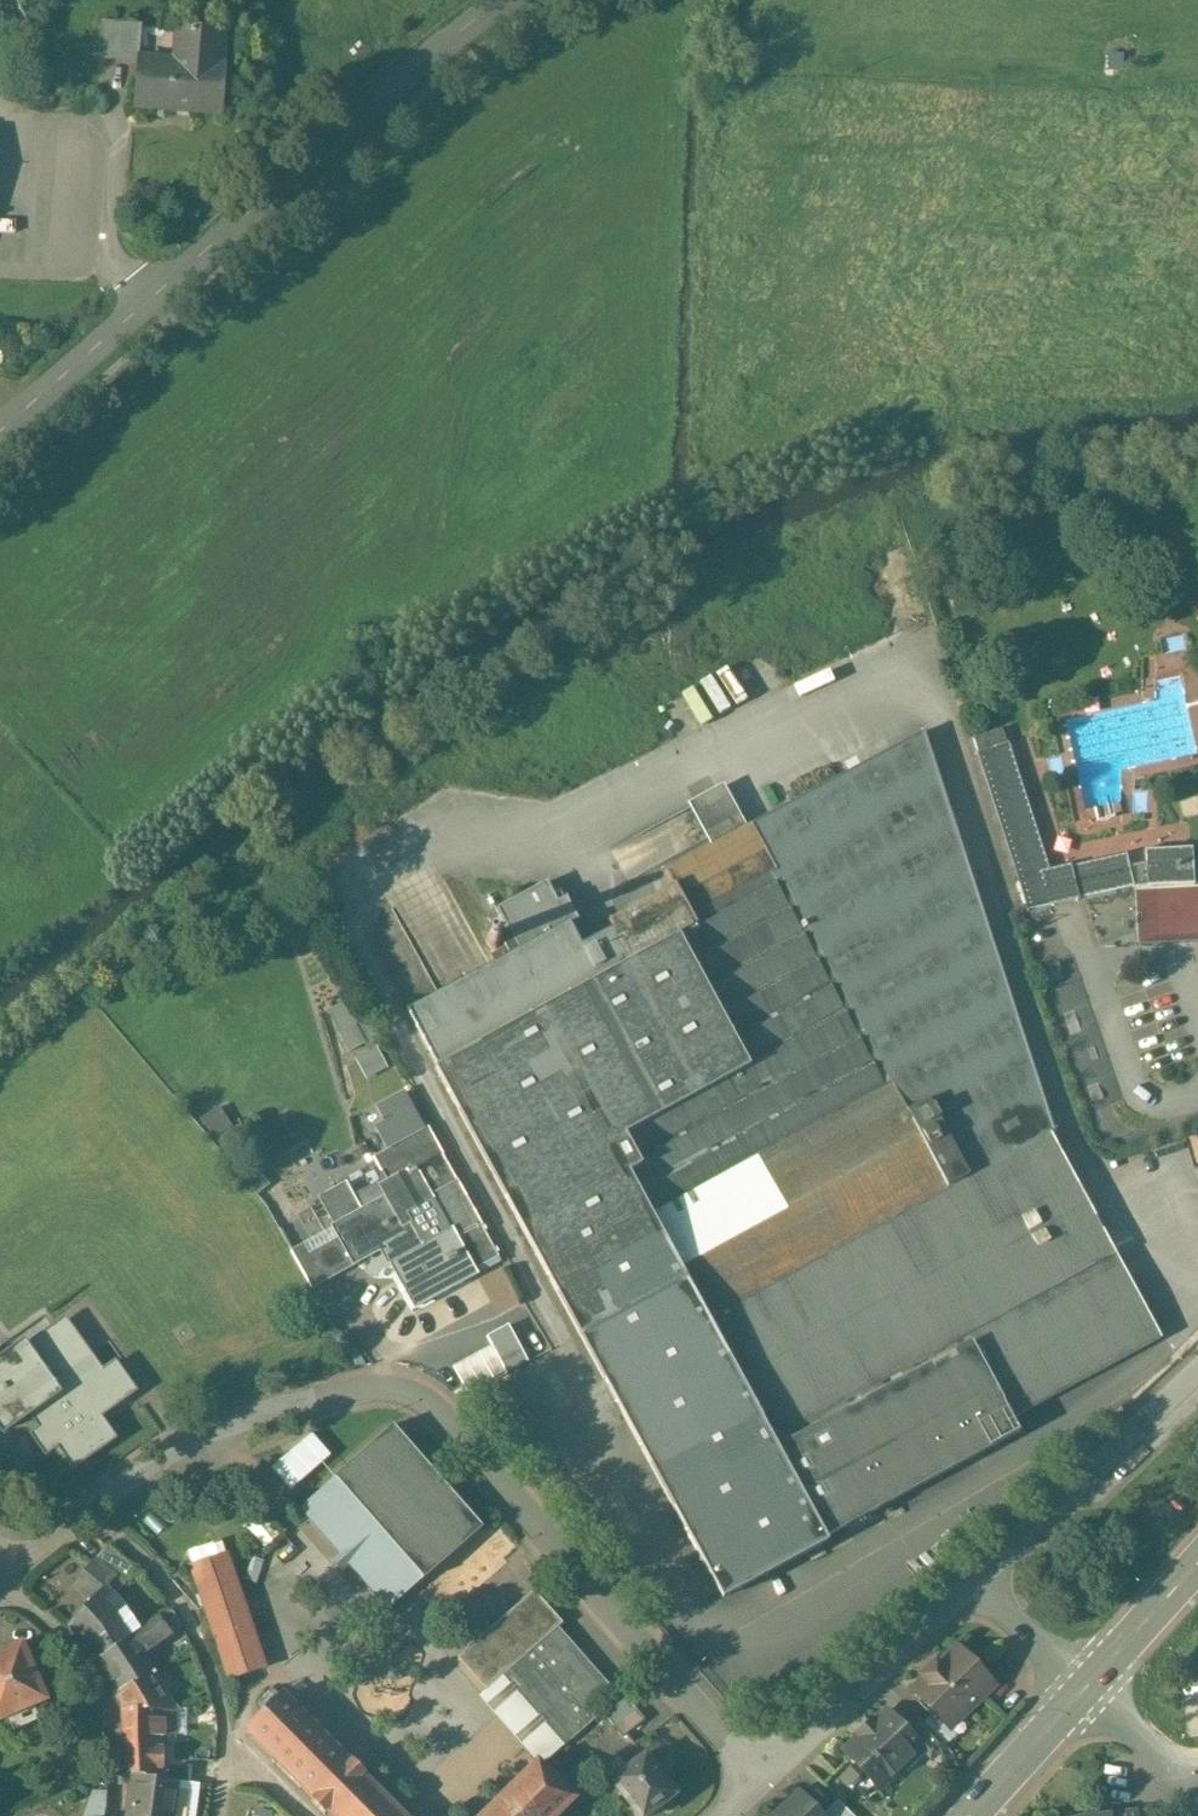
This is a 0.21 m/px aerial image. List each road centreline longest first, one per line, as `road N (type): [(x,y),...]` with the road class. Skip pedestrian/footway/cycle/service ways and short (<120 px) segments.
road 1 (residential): [(757,1781),(446,1422),(410,1393),(363,1389),(195,1435),(8,1557)]
road 2 (tertiary): [(0,431),(324,144),(507,0)]
road 3 (residential): [(976,1581),(1197,1371)]
road 4 (residential): [(757,1781),(976,1581)]
road 5 (residential): [(8,1557),(116,1742),(115,1815)]
road 6 (secondary): [(970,1815),(1085,1689)]
road 7 (secondary): [(1085,1689),(1197,1563)]
road 8 (residential): [(976,1581),(1085,1689)]
road 9 (residential): [(1182,1761),(1085,1689)]

